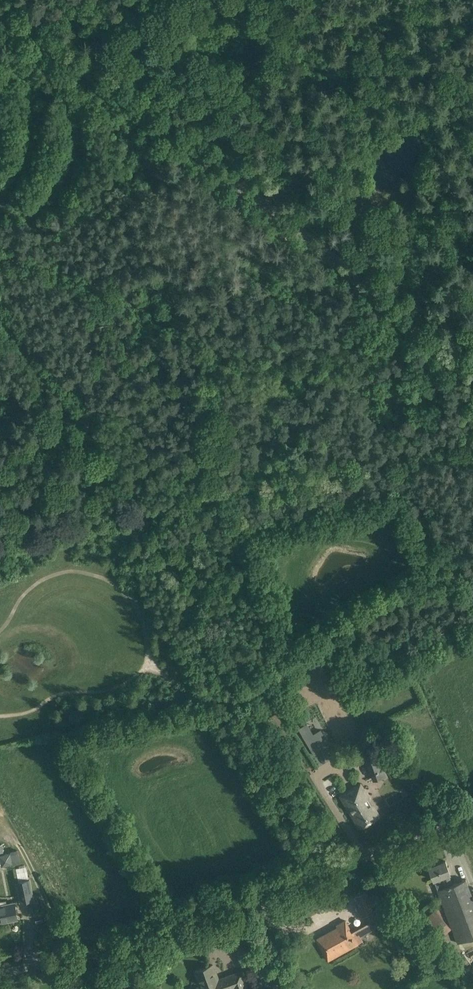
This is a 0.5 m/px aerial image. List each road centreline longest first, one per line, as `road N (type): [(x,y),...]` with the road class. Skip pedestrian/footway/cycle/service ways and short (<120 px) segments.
road 1 (unclassified): [(472,379),(154,121),(0,18)]
road 2 (track): [(472,440),(0,527)]
road 3 (track): [(365,855),(134,493)]
road 4 (unclassified): [(103,951),(472,811)]
road 5 (track): [(134,493),(0,309)]
road 6 (track): [(83,68),(195,0)]

